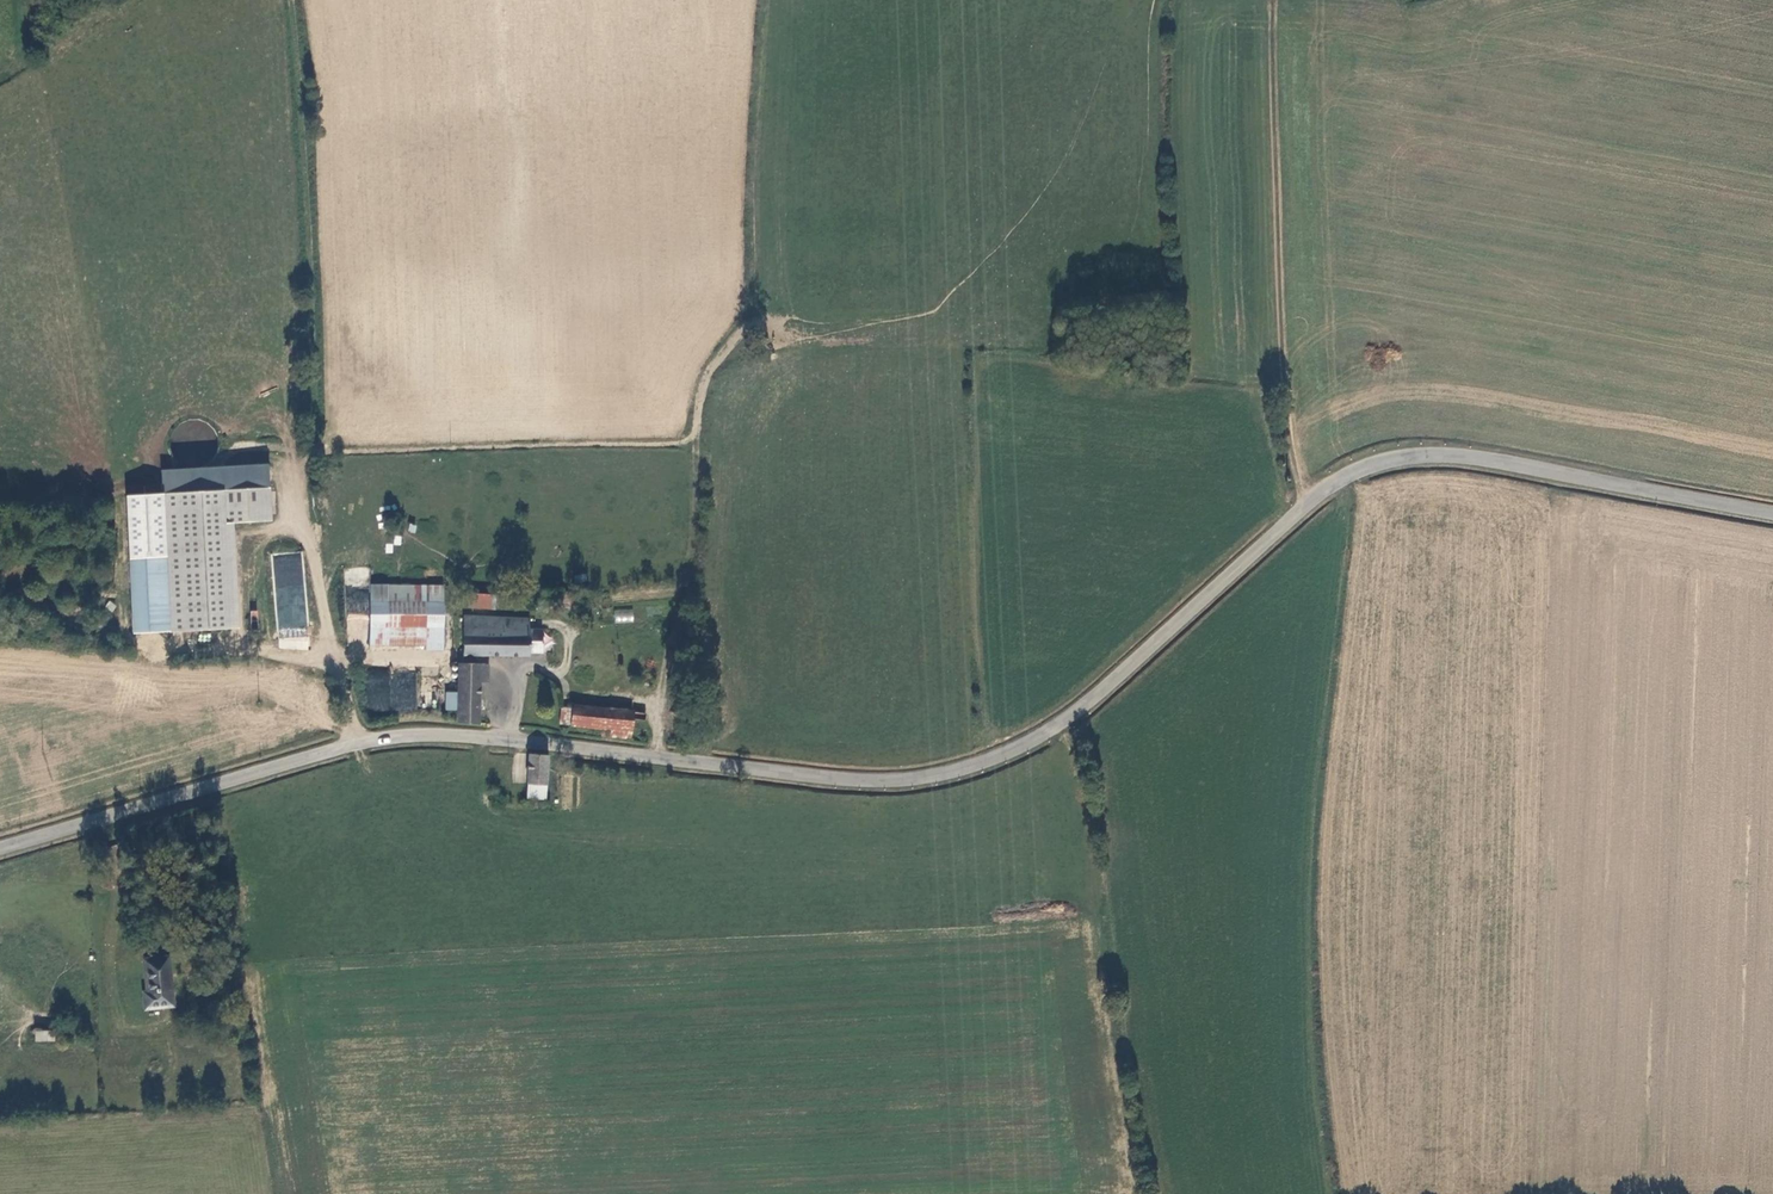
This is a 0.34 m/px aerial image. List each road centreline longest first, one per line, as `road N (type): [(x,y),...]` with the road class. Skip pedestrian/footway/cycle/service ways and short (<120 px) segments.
road 1 (tertiary): [(0,848),(331,750),(430,735),(858,781),(964,769),(1055,728),(1339,480),(1416,456),(1505,463),(1772,512)]
road 2 (track): [(318,415),(310,509),(355,745)]

